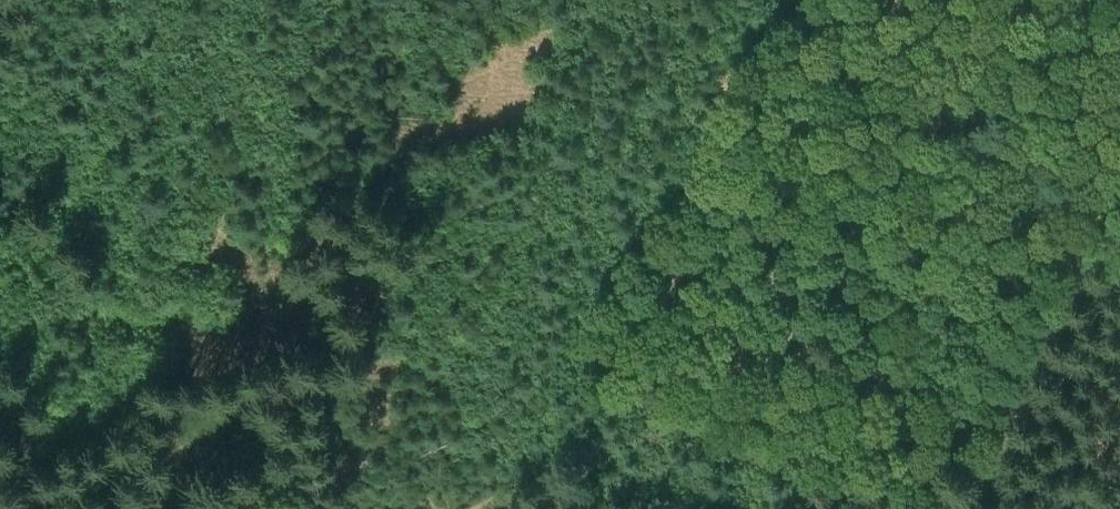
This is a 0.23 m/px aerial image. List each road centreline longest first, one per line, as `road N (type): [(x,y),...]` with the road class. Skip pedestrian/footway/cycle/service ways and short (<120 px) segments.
road 1 (track): [(277,444),(295,347),(326,244),(390,149)]

